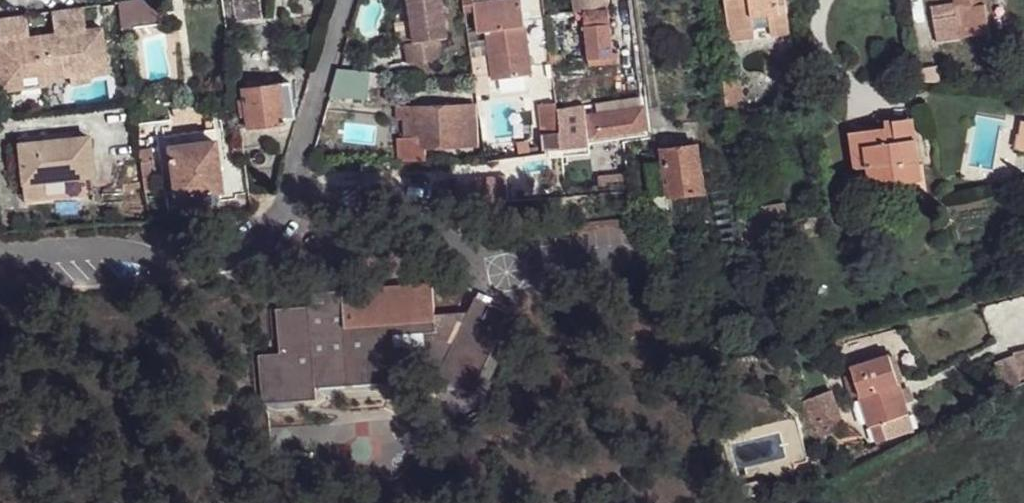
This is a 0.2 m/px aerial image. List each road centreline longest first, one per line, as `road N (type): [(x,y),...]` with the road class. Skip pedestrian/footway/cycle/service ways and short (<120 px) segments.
road 1 (residential): [(0,254),(121,251),(196,268),(236,258),(273,222),(288,193),(339,0)]

